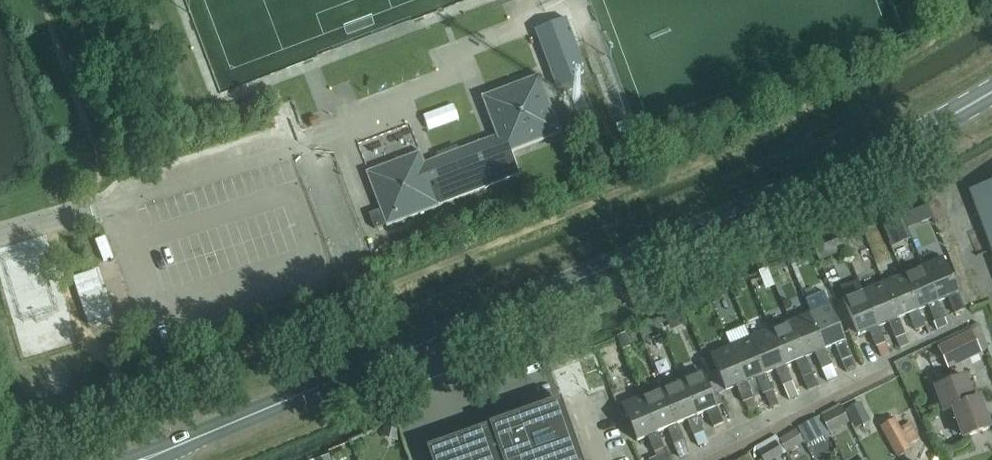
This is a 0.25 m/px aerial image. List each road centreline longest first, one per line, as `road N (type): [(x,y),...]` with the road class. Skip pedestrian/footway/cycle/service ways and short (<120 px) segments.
road 1 (primary): [(162,452),(783,195),(991,92)]
road 2 (residential): [(0,237),(310,142)]

